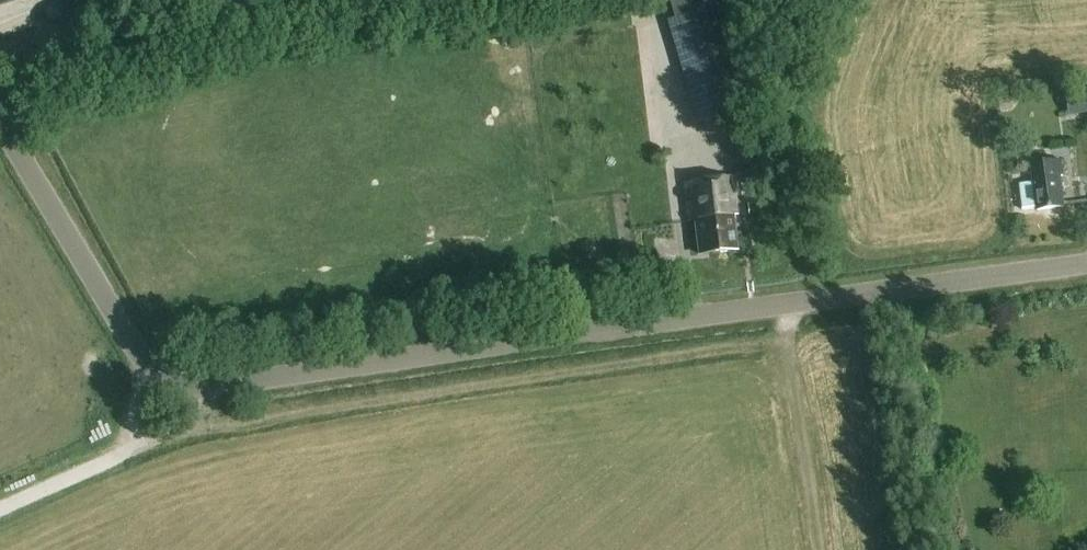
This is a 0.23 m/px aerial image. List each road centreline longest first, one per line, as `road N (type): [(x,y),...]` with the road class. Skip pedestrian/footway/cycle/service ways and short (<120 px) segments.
road 1 (unclassified): [(1086,265),(212,385),(173,383),(144,360),(0,122)]
road 2 (track): [(0,511),(128,452),(144,360)]

